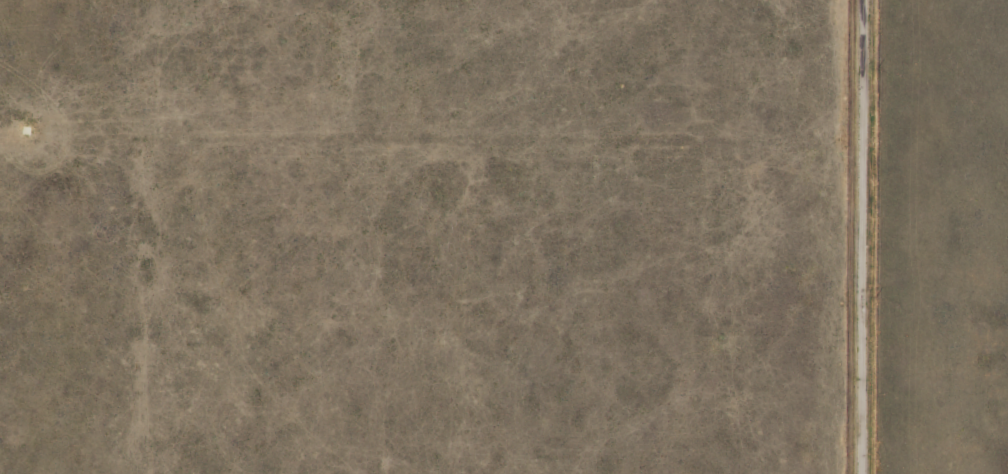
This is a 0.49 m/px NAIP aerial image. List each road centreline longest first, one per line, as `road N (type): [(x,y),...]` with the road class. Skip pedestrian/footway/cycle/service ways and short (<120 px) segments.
road 1 (residential): [(866,473),(867,0)]

